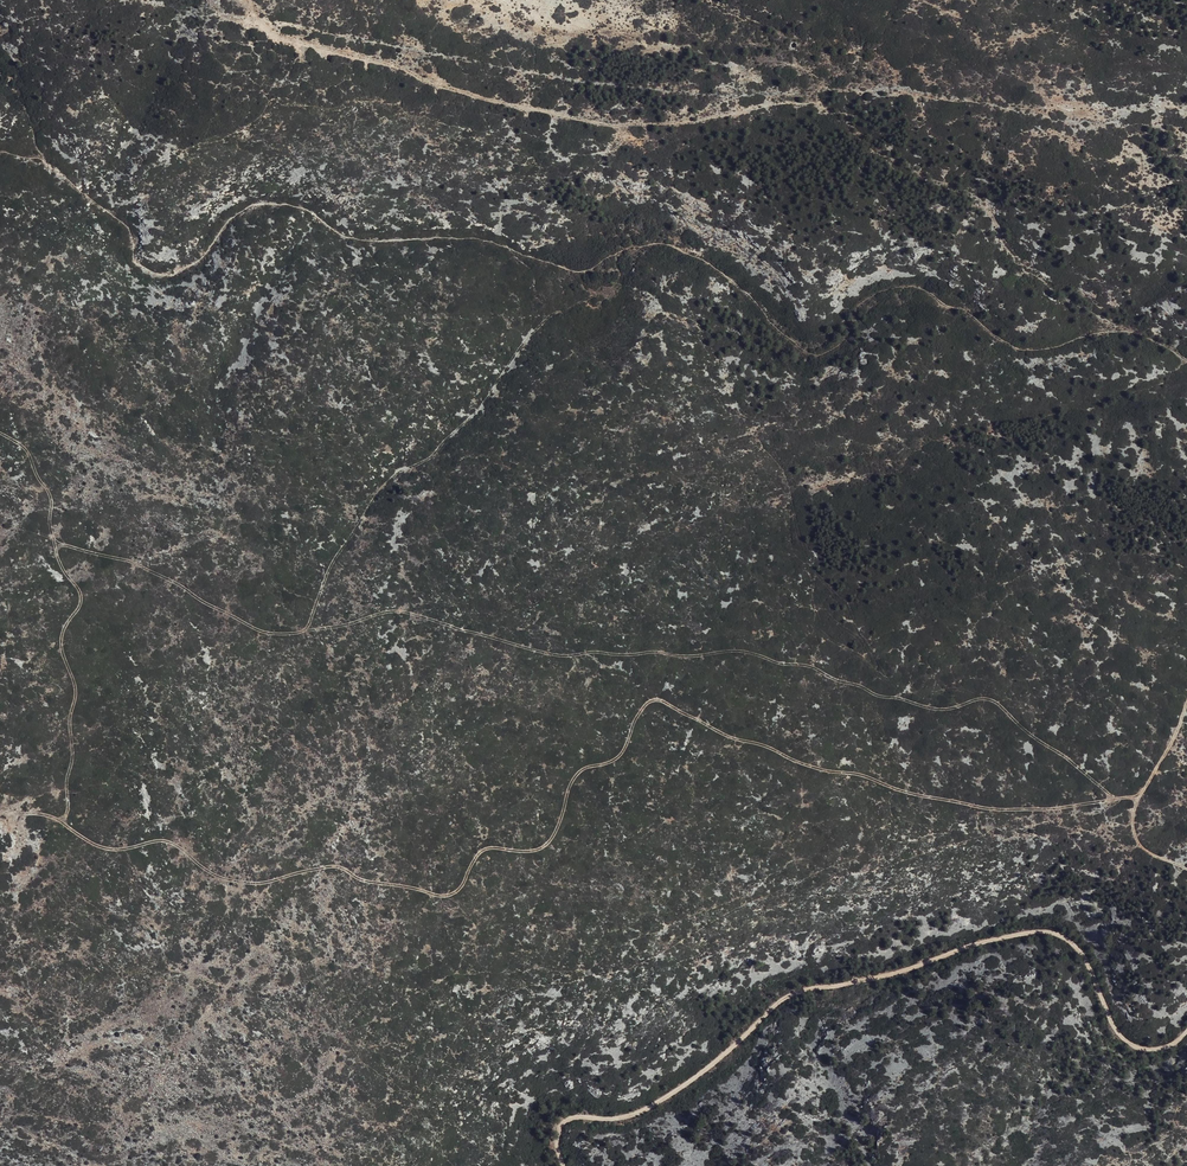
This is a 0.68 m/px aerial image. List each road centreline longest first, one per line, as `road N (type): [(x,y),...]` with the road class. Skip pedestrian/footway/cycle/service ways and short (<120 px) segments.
road 1 (track): [(0,810),(59,819),(102,847),(172,843),(237,881),(341,868),(369,882),(443,895),(462,885),(483,849),(533,851),(550,841),(577,774),(614,760),(653,699),(795,761),(917,795),(1011,809),(1140,799)]
road 2 (track): [(1117,799),(983,698),(921,706),(809,666),(735,651),(568,656),(391,611),(309,630)]
road 3 (track): [(57,540),(131,560),(272,634),(309,630),(338,560),(393,478),(439,454),(480,413),(560,312),(617,287),(624,270),(618,253)]
road 4 (track): [(563,1165),(558,1134),(567,1120),(628,1116),(655,1105),(792,994),(880,978),(1007,936),(1046,932),(1076,946),(1129,1043),(1167,1048),(1186,1032)]
road 5 (track): [(618,253),(669,242),(750,291),(797,343),(821,356),(839,349),(872,295),(917,285),(1012,342),(1038,347),(1123,331),(1186,359)]
road 6 (track): [(249,0),(254,21),(280,38),(608,126),(809,101)]
road 7 (track): [(0,432),(26,448),(54,494),(63,560),(84,591),(66,636),(77,683),(76,755),(59,819)]
road 8 (track): [(1186,709),(1141,795),(1135,826),(1150,853),(1186,868)]

